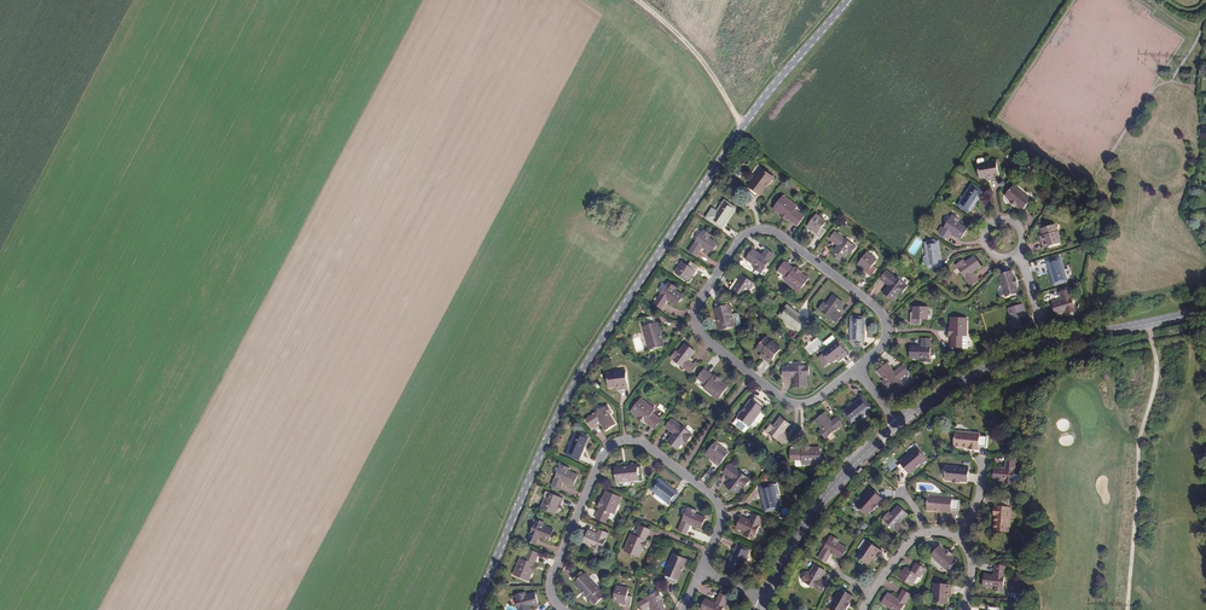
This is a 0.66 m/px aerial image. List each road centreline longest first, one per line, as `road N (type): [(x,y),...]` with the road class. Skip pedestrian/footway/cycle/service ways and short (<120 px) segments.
road 1 (tertiary): [(846,0),(743,128),(572,380),(474,609)]
road 2 (residential): [(856,370),(884,339),(879,310),(778,233),(744,235),(698,301),(698,327),(789,402),(818,397)]
road 3 (residential): [(700,571),(718,525),(717,502),(645,445),(623,441),(605,451),(551,577),(552,597),(565,609)]
road 4 (track): [(1150,324),(1157,372),(1138,445),(1127,609)]
road 5 (tertiary): [(899,423),(822,502),(764,597)]
road 6 (tertiary): [(1046,344),(899,423)]
road 7 (track): [(640,0),(697,55),(743,128)]
road 8 (tertiary): [(1205,312),(1046,344)]

